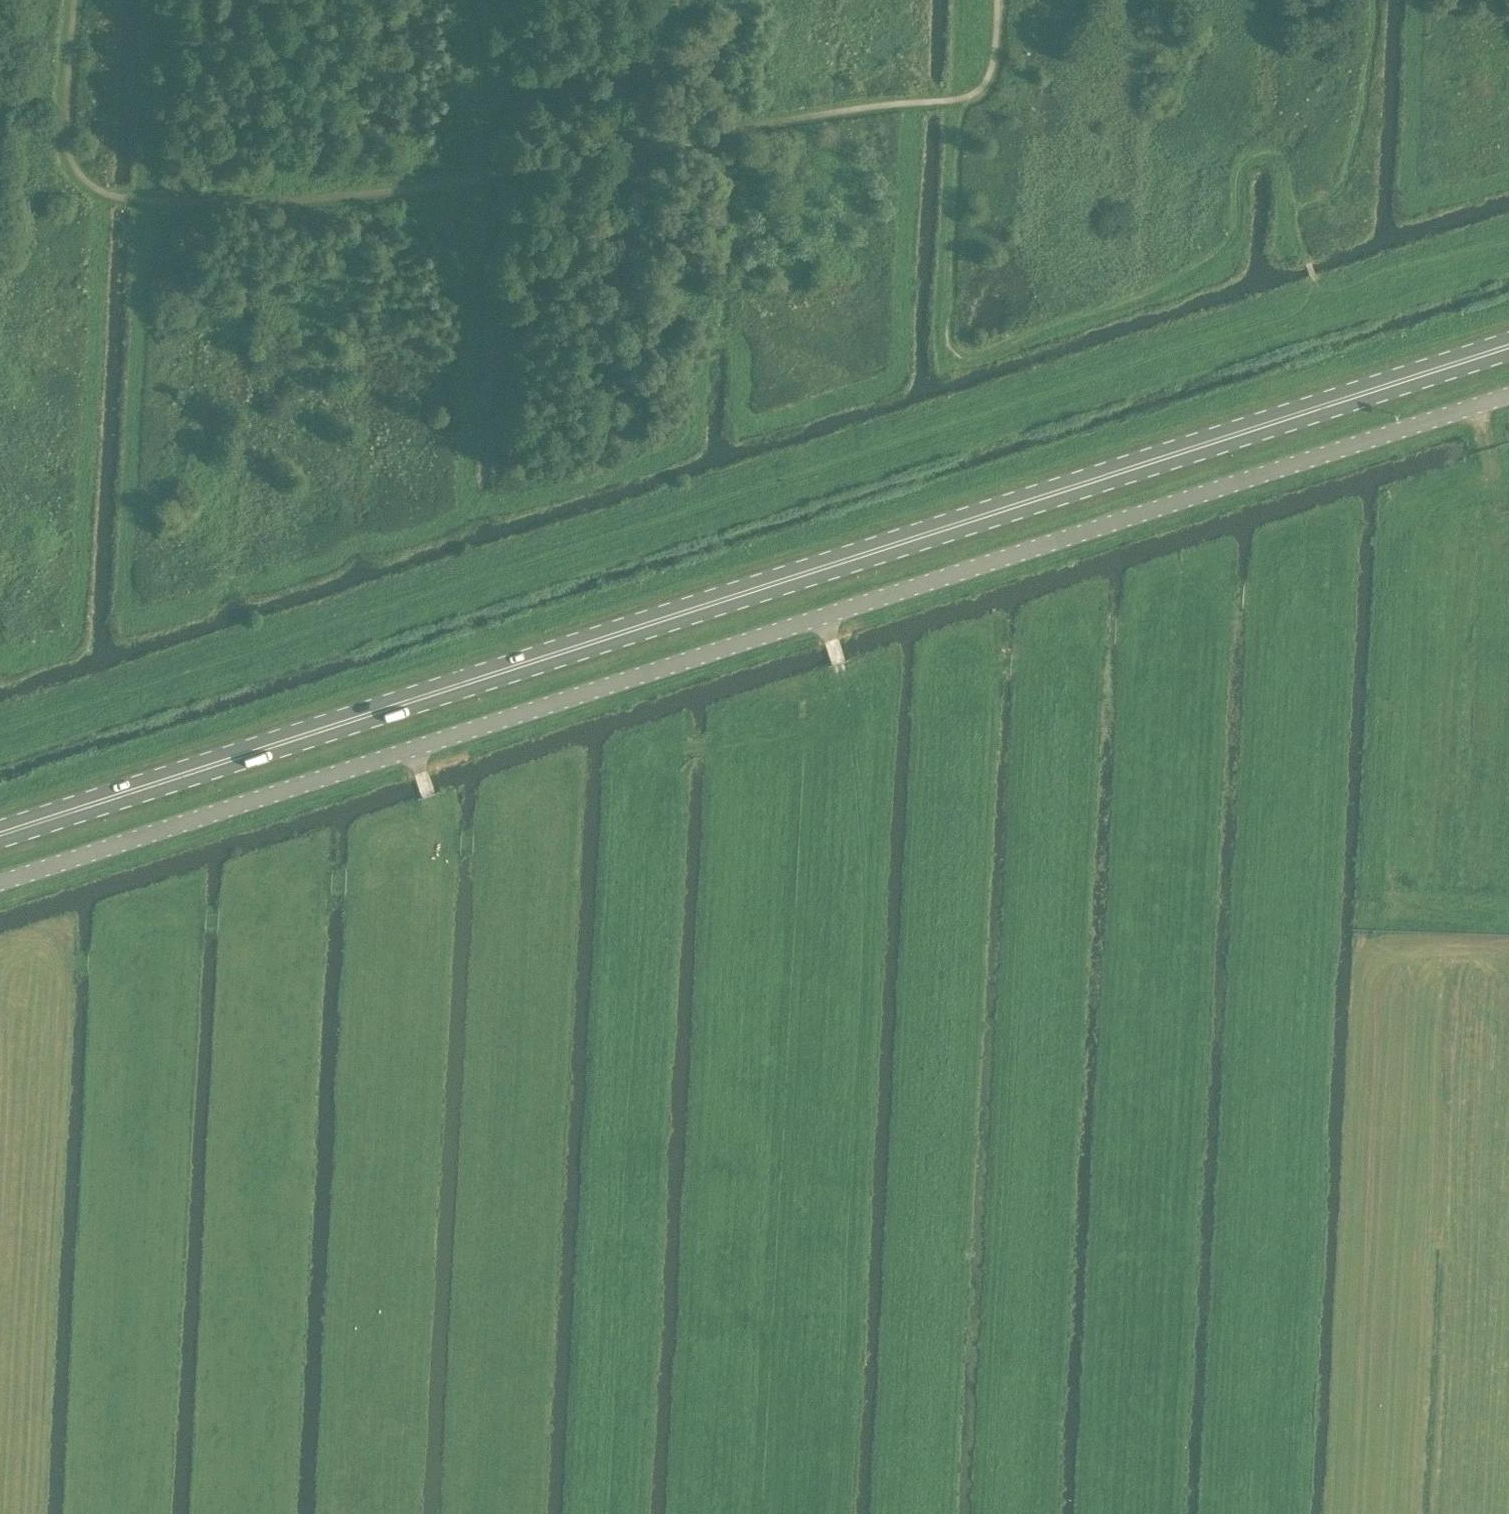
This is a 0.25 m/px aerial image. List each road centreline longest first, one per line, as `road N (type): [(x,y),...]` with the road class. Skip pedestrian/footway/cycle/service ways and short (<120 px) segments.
road 1 (primary): [(0,834),(1508,347)]
road 2 (unclassified): [(1508,396),(0,883)]

